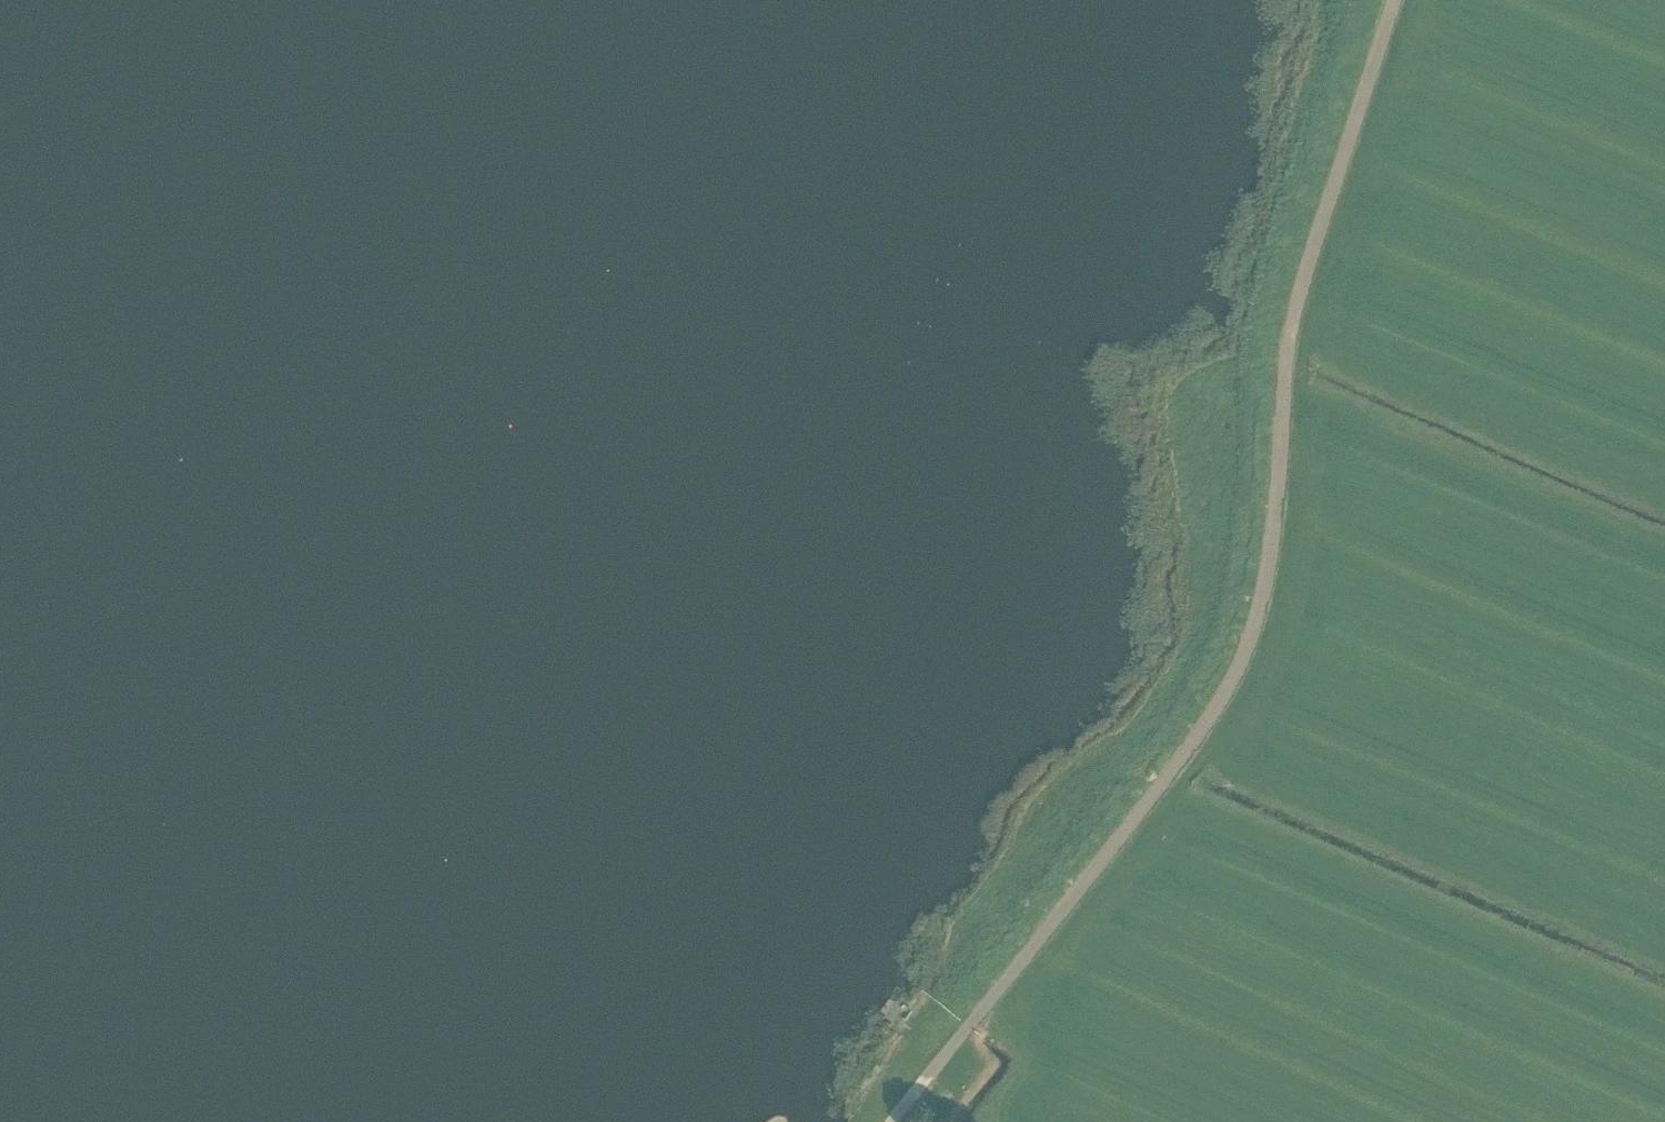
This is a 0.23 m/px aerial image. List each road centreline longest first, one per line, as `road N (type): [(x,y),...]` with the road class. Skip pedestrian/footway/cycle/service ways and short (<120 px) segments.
road 1 (unclassified): [(892,1121),(1202,729),(1243,660),(1269,566),(1291,331),(1394,0)]

